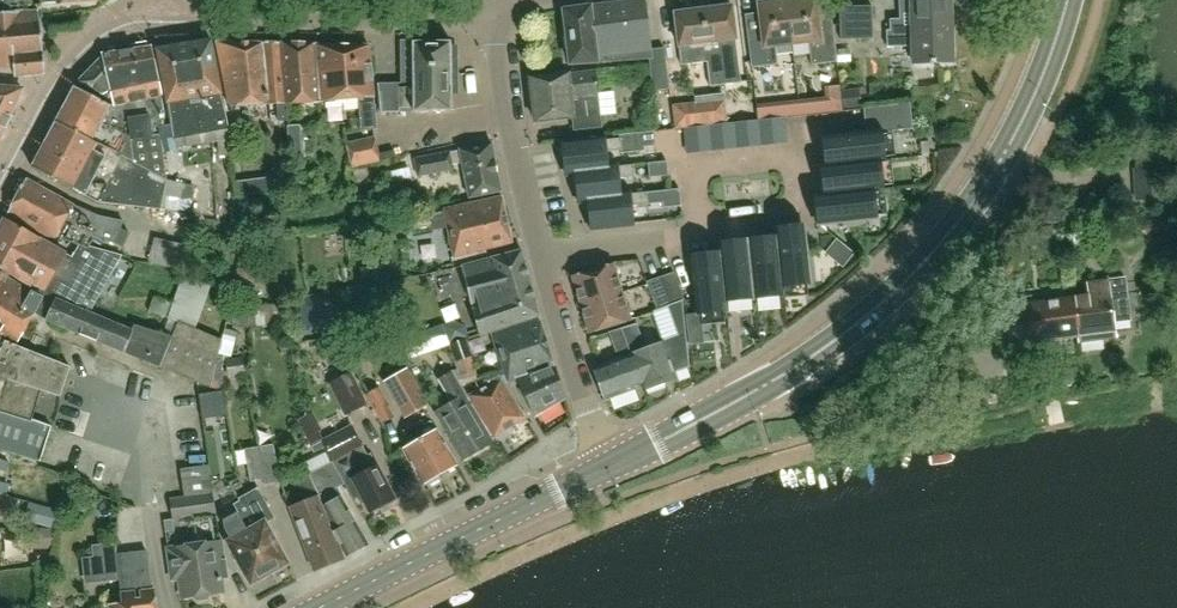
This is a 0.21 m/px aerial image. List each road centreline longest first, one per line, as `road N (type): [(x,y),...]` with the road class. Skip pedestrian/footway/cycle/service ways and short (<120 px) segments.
road 1 (secondary): [(602,468),(757,393),(916,274),(1000,164),(1036,93),(1066,0)]
road 2 (residential): [(172,18),(329,23),(493,15)]
road 3 (secondary): [(334,607),(602,468)]
road 4 (residential): [(702,230),(798,215),(794,160),(695,173)]
road 5 (residential): [(0,174),(49,83),(82,43),(136,18),(172,18)]
road 6 (residential): [(543,253),(505,123),(493,15)]
road 7 (residential): [(602,468),(543,253)]
road 8 (residential): [(543,253),(702,230)]

